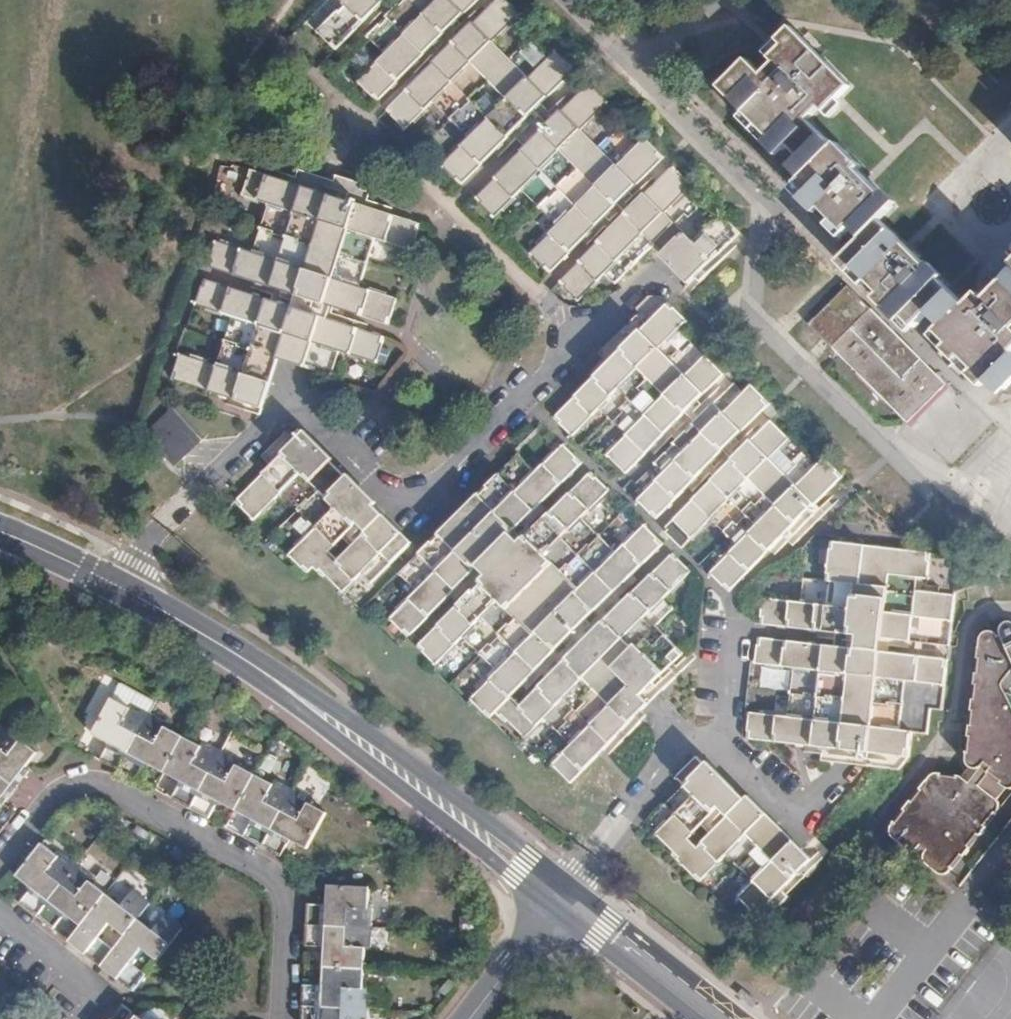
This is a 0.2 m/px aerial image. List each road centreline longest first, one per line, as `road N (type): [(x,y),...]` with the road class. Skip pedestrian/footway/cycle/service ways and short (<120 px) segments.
road 1 (residential): [(0,867),(52,798),(92,782),(266,869),(285,902),(284,1018)]
road 2 (tertiary): [(571,885),(341,714),(200,633)]
road 3 (tertiary): [(200,633),(553,909)]
road 4 (tertiary): [(200,633),(0,531)]
road 5 (tertiary): [(742,1018),(571,885)]
road 6 (tertiary): [(553,909),(697,1018)]
road 7 (residential): [(0,920),(97,1000),(82,1018)]
road 8 (tertiary): [(553,909),(470,1018)]

